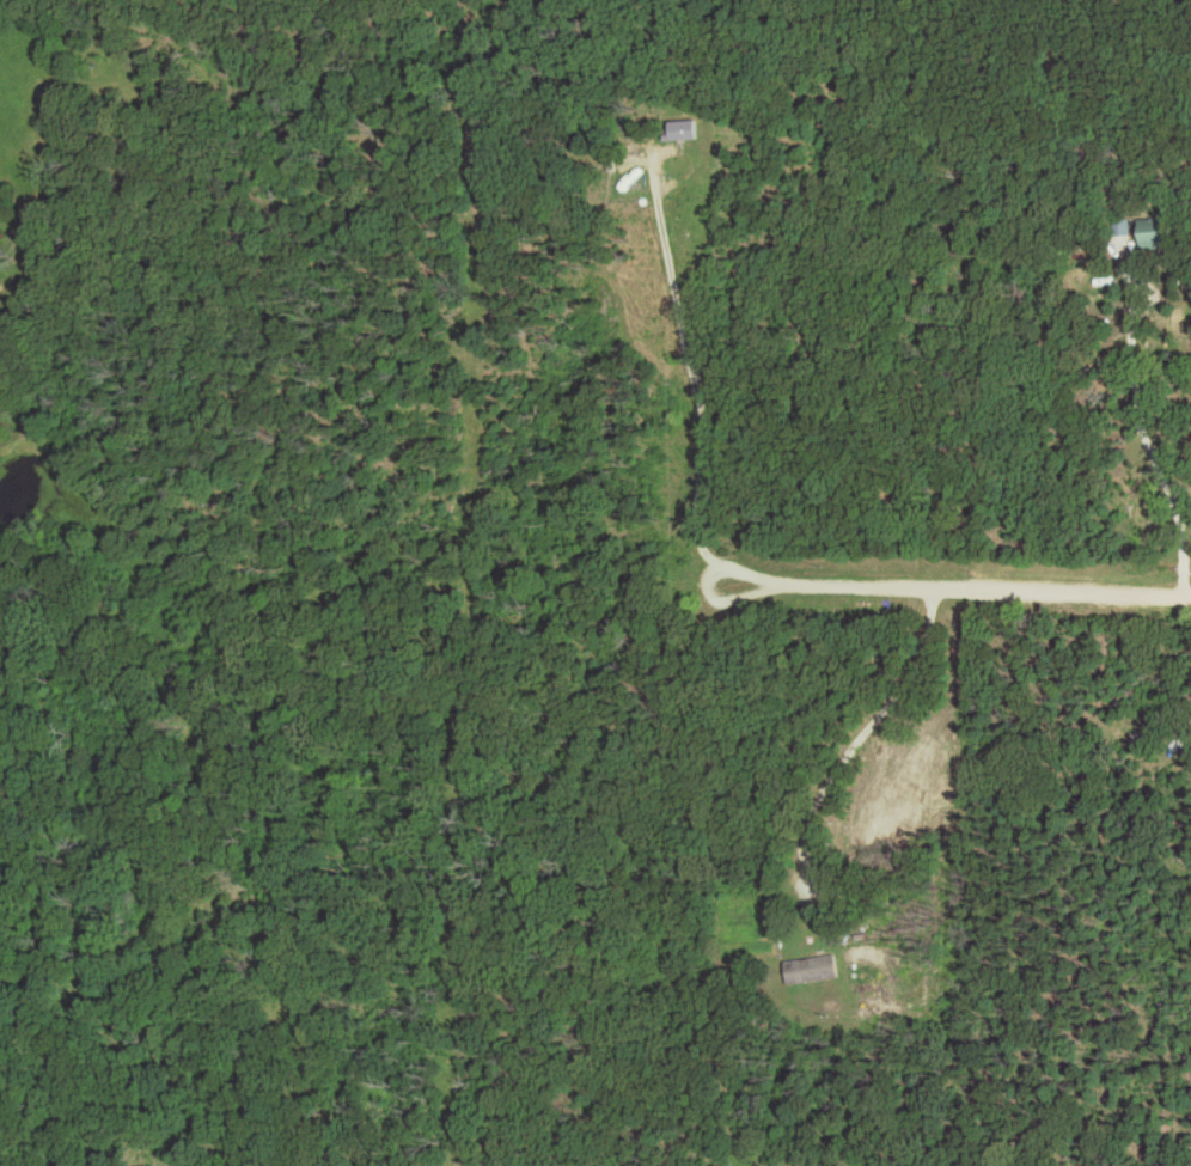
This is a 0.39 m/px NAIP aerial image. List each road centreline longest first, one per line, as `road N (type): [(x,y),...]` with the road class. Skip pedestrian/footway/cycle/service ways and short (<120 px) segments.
road 1 (residential): [(1190,599),(728,587)]

